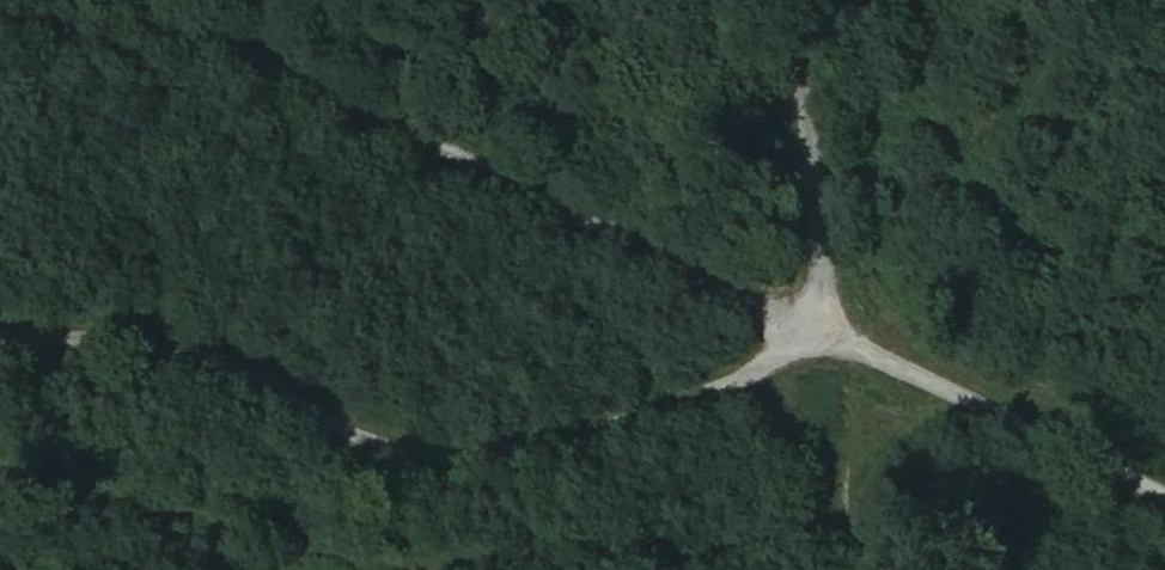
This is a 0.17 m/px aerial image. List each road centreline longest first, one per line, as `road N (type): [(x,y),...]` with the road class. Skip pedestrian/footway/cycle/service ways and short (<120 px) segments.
road 1 (track): [(820,333),(741,380),(537,448),(470,459),(385,454),(245,373),(194,355),(60,338),(0,340)]
road 2 (track): [(820,333),(120,0)]
road 3 (track): [(1164,544),(820,333)]
road 4 (track): [(795,0),(820,333)]

